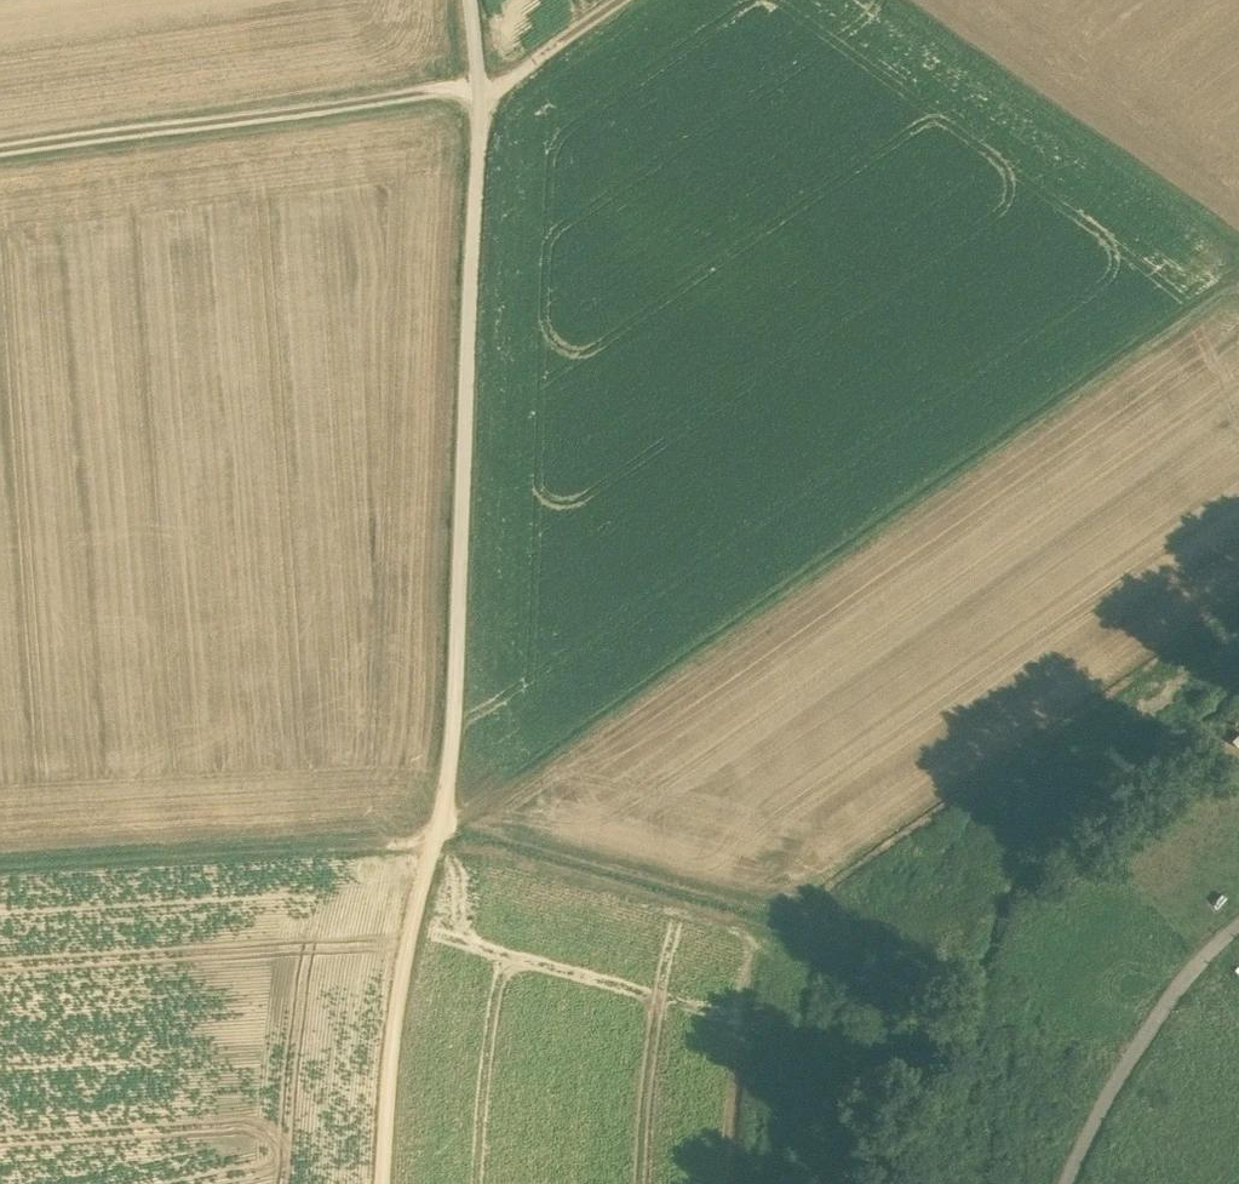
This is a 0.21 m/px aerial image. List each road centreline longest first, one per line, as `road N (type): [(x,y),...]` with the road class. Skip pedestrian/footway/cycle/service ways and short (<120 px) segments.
road 1 (track): [(384,1183),(398,1011),(445,824),(456,715),(487,95),(471,0)]
road 2 (track): [(445,824),(942,493),(1238,275)]
road 3 (track): [(484,76),(436,92),(0,151)]
road 4 (track): [(0,868),(439,845)]
road 5 (track): [(899,0),(1238,253)]
road 6 (track): [(1238,921),(1190,959),(1113,1078),(1058,1183)]
road 7 (track): [(627,0),(487,95)]

